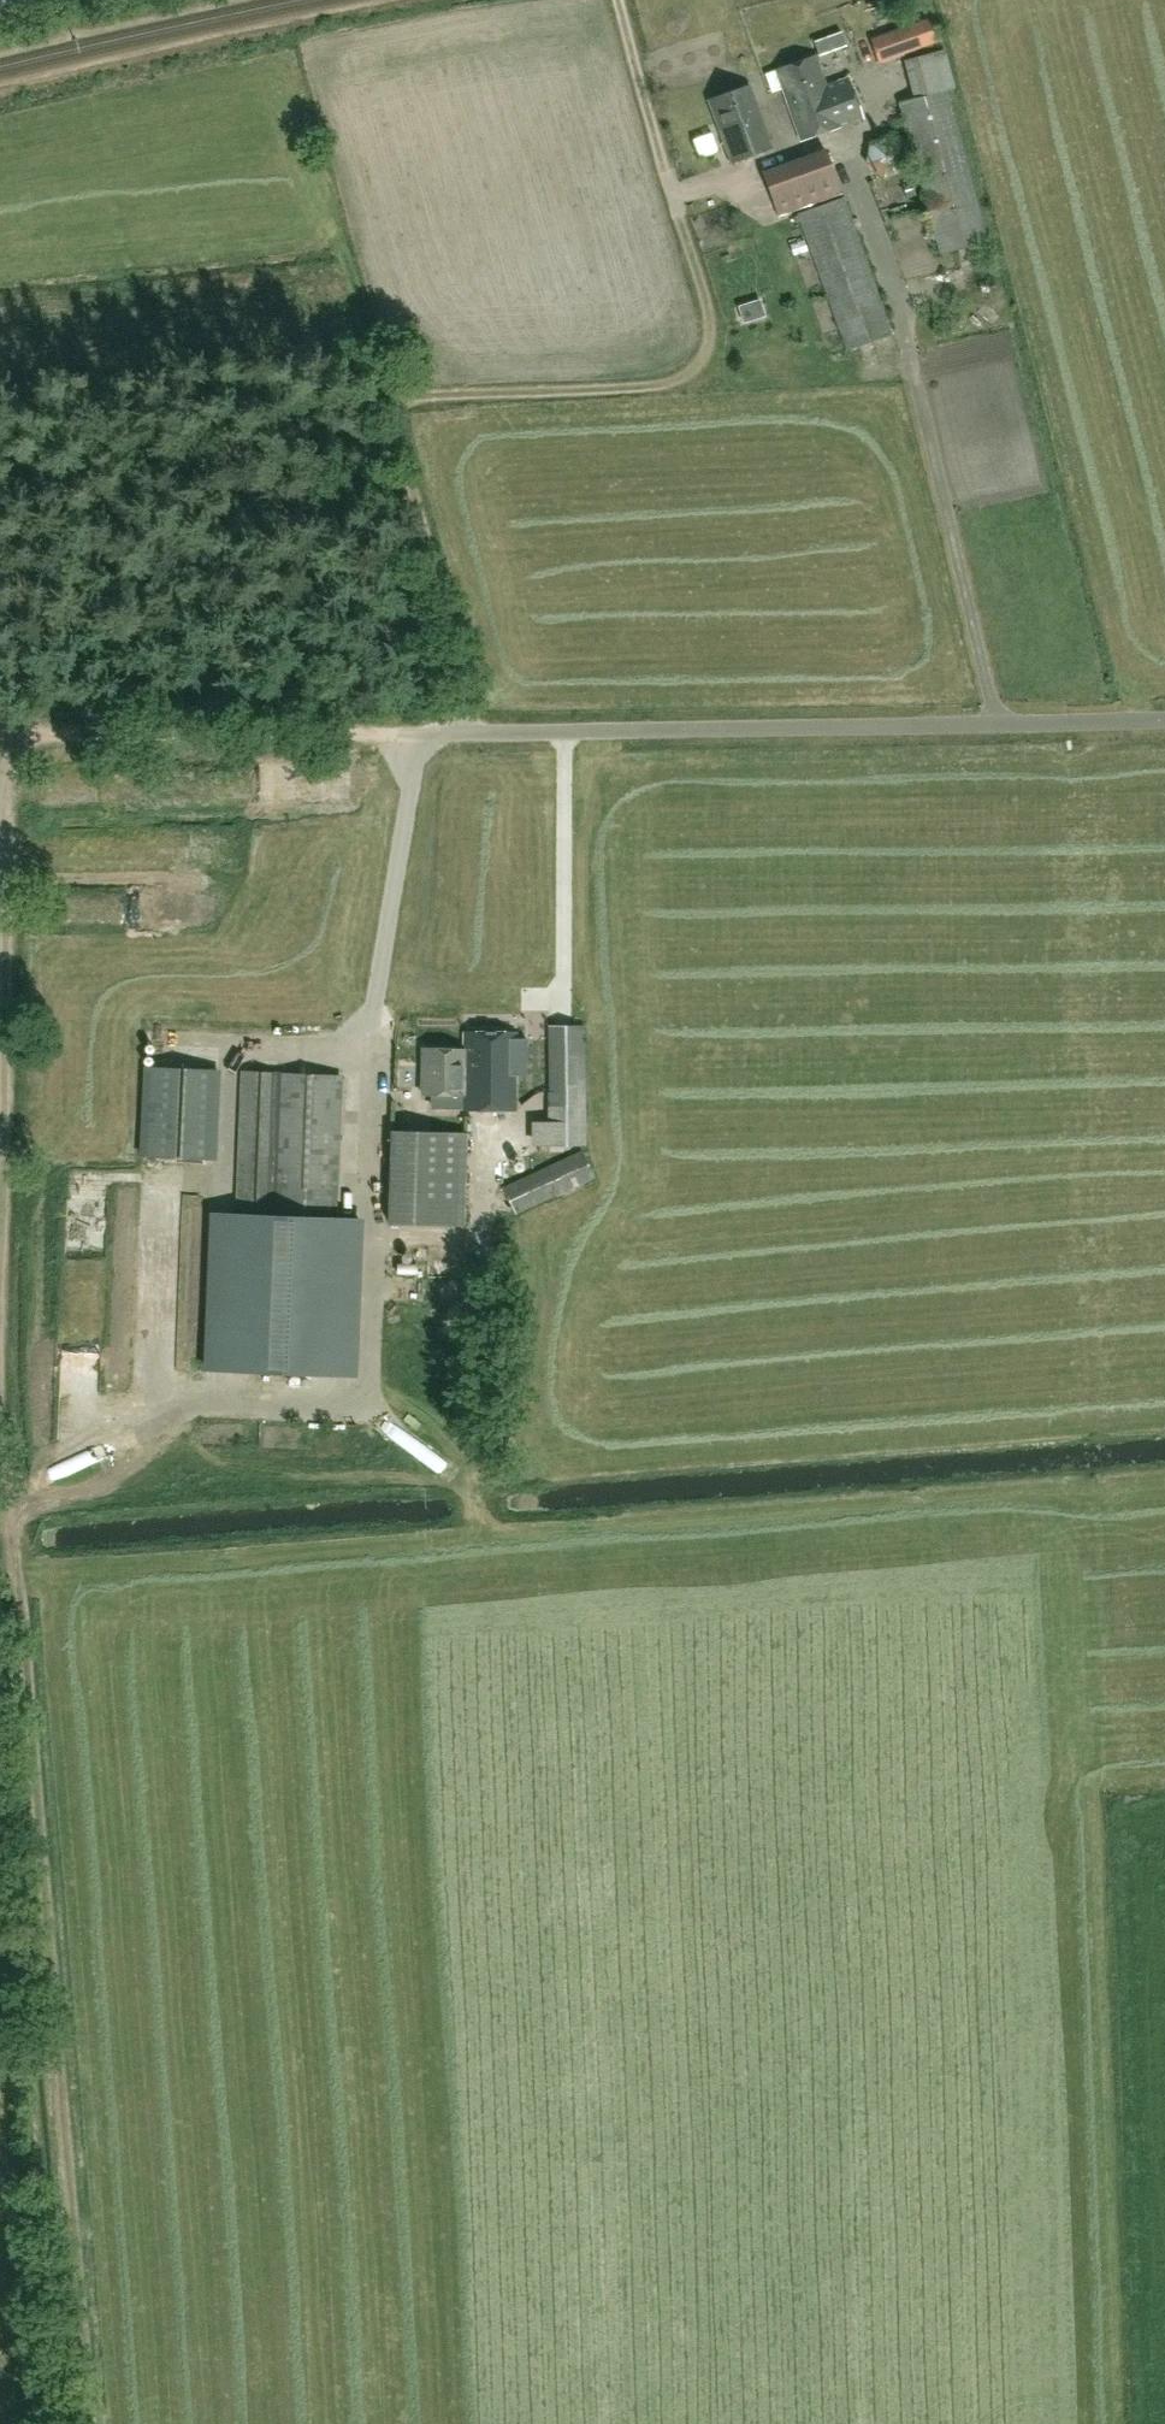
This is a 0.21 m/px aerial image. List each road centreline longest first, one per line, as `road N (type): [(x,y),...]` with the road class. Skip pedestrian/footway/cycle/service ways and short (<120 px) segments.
road 1 (unclassified): [(0,736),(1164,720)]
road 2 (track): [(0,1384),(93,2423)]
road 3 (track): [(618,0),(715,343),(708,363),(684,382),(431,395),(396,411),(403,473),(458,645),(462,734)]
road 4 (track): [(6,736),(0,1305)]

